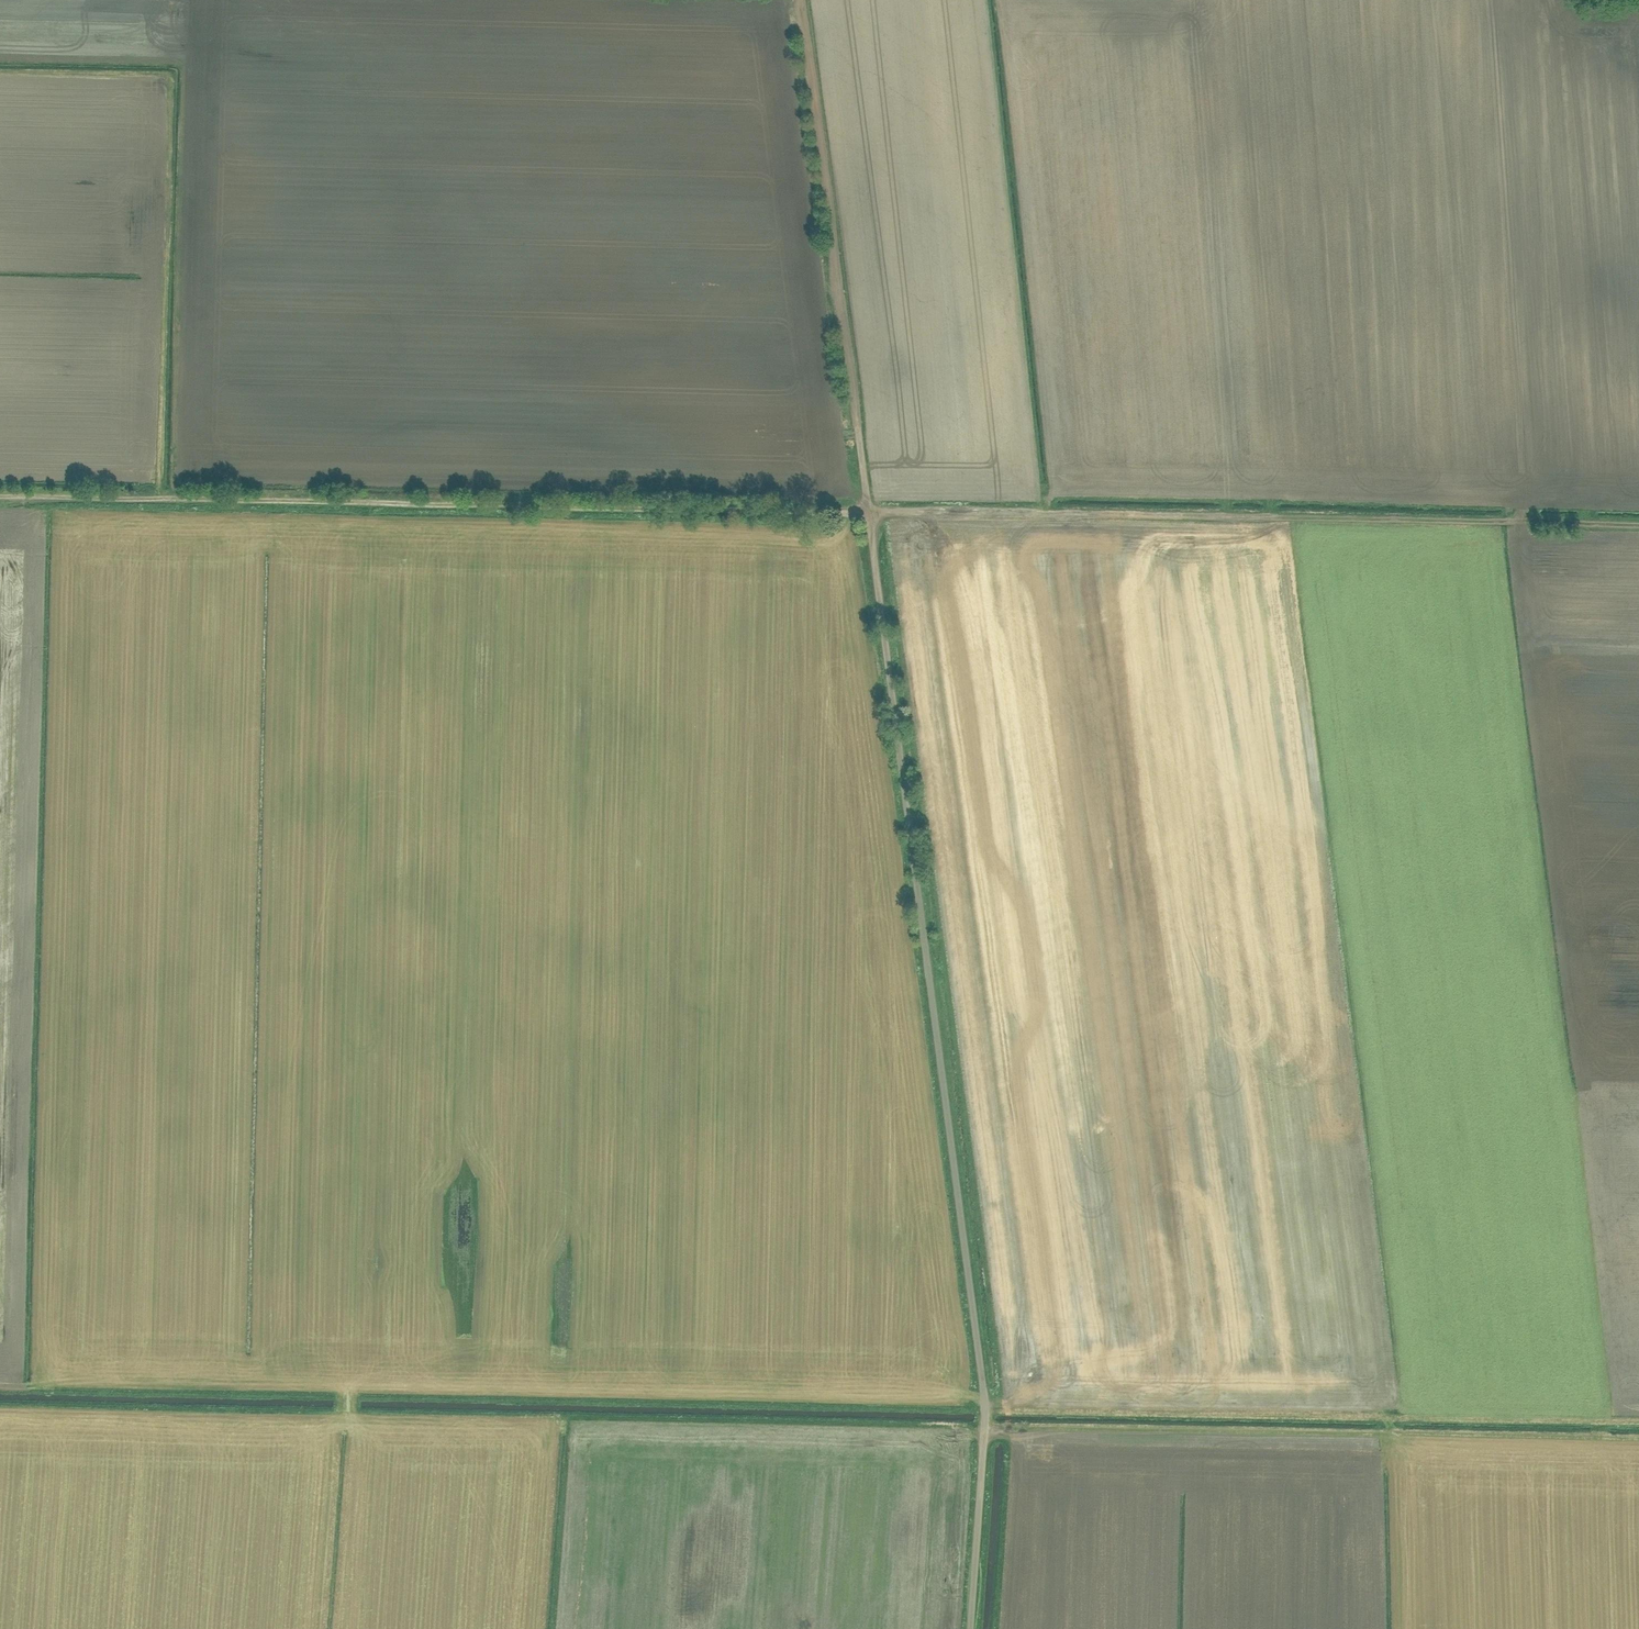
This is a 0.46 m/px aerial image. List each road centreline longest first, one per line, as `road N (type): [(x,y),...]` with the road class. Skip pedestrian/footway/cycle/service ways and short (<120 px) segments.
road 1 (track): [(1638,525),(0,493)]
road 2 (unclassified): [(970,1628),(986,1414),(858,427)]
road 3 (track): [(985,1432),(1638,1447)]
road 4 (track): [(801,0),(858,427)]

